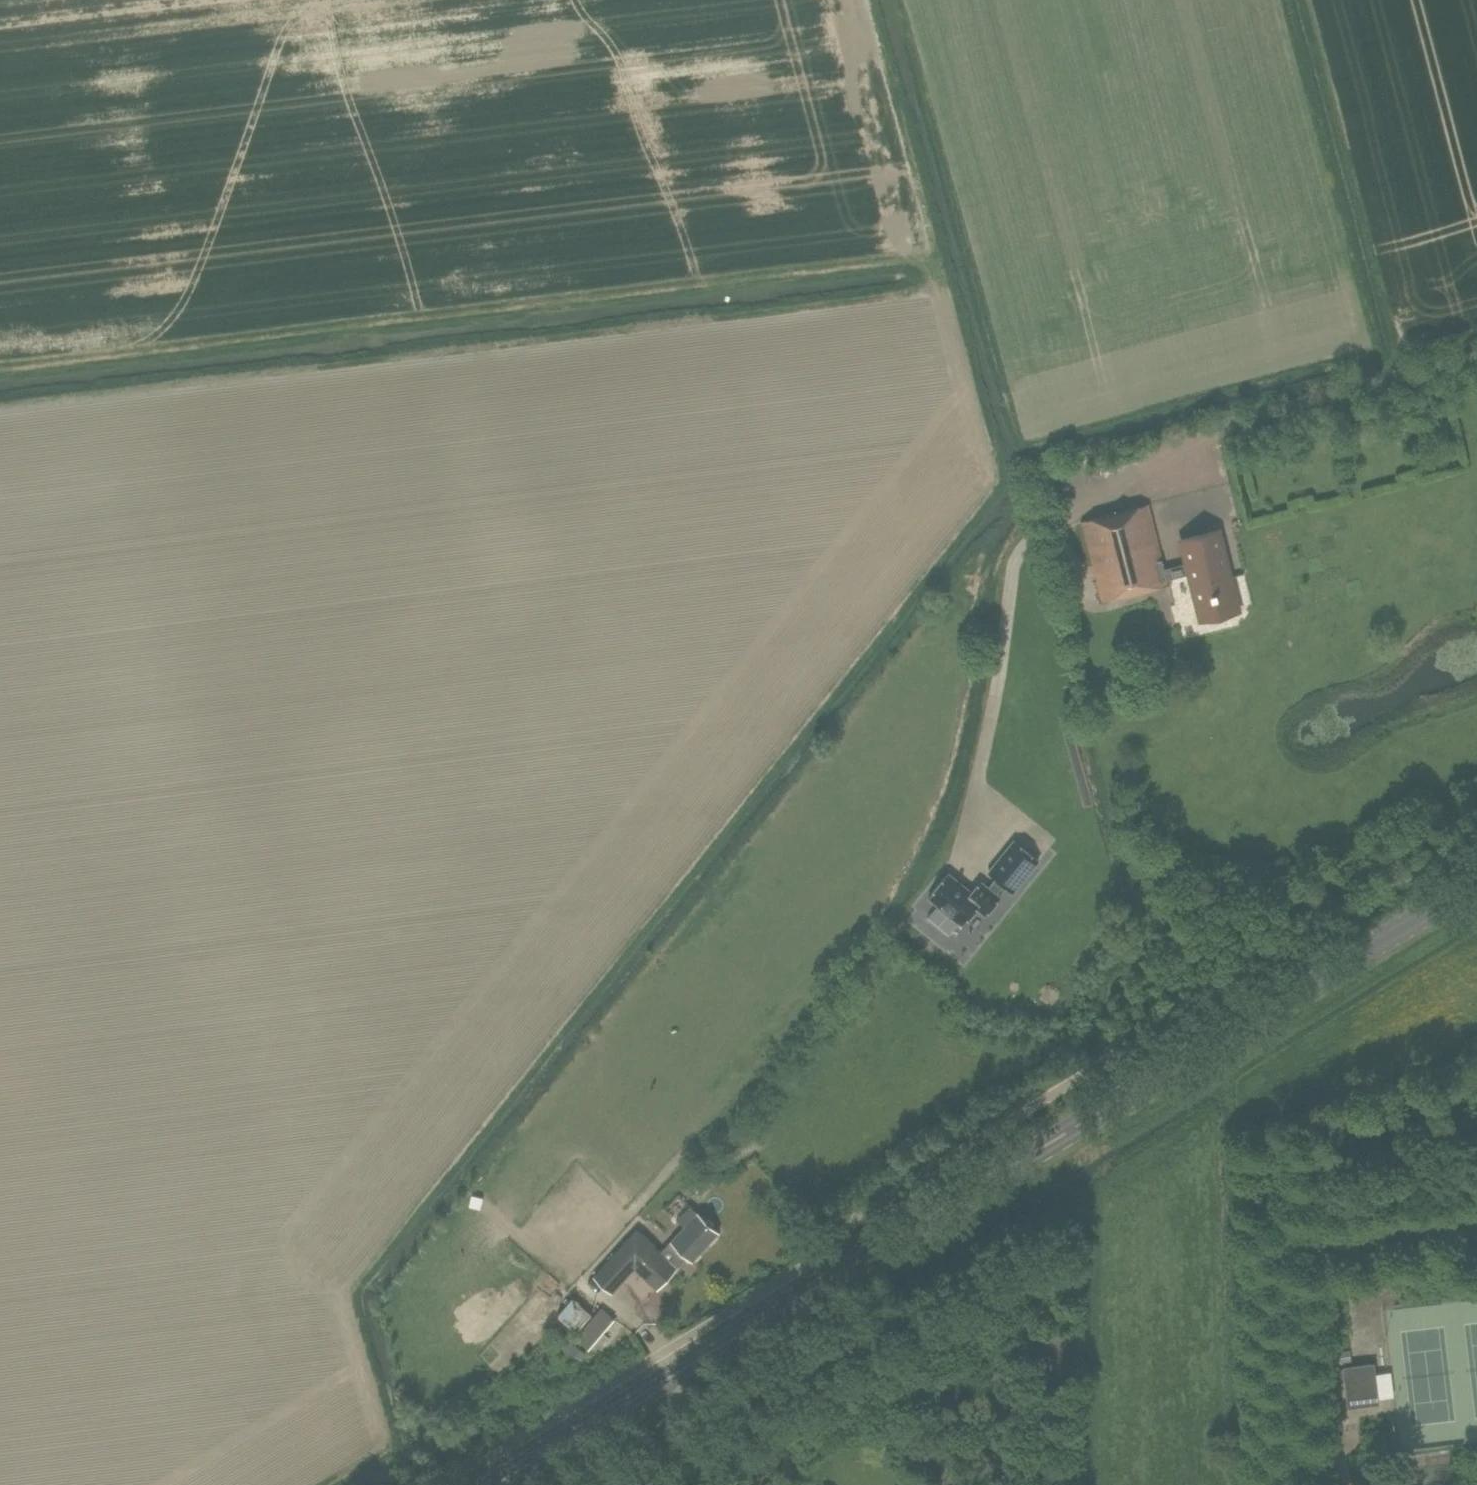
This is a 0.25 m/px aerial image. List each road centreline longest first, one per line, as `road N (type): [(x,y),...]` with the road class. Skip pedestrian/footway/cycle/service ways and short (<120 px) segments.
road 1 (primary): [(493,1484),(1476,885)]
road 2 (residential): [(1221,424),(1476,352)]

